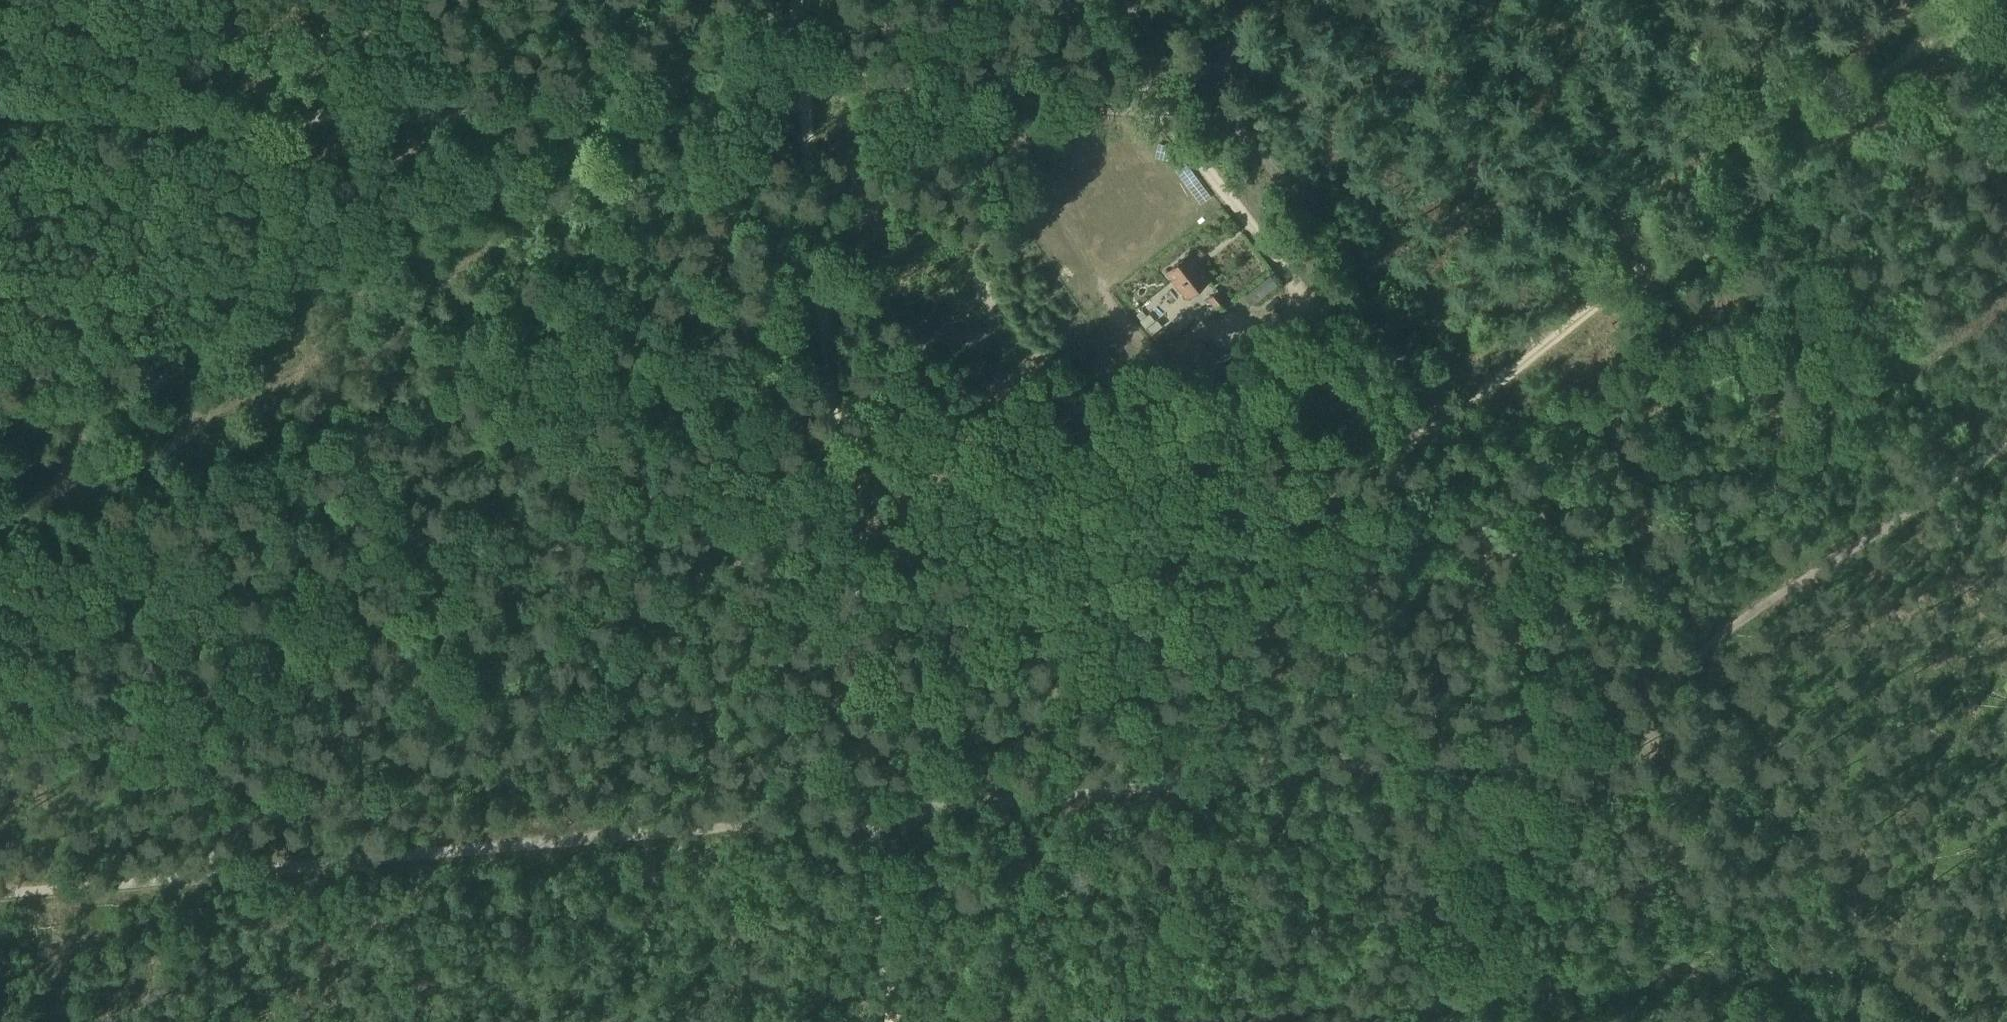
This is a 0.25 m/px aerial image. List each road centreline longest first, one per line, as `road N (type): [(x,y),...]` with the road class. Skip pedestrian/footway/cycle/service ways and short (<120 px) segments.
road 1 (track): [(0,892),(1591,753),(1627,738),(1649,739)]
road 2 (track): [(799,0),(810,193),(892,1021)]
road 3 (track): [(1633,718),(1067,0)]
road 4 (track): [(654,104),(634,149),(519,241),(410,284),(45,479),(0,495)]
road 5 (track): [(0,110),(603,117),(654,104),(724,45)]
road 6 (track): [(1077,1021),(1743,970),(1820,952)]
road 7 (track): [(1975,0),(1425,449)]
road 8 (track): [(1131,0),(1224,109),(1432,392),(1437,438)]
road 9 (track): [(2006,435),(1651,687),(1633,718)]
road 10 (track): [(1633,718),(1734,851),(1802,915),(1855,1021)]
road 11 (track): [(1162,113),(960,99),(804,55)]
road 12 (track): [(1919,47),(2006,206)]
road 13 (track): [(47,887),(55,1021)]

